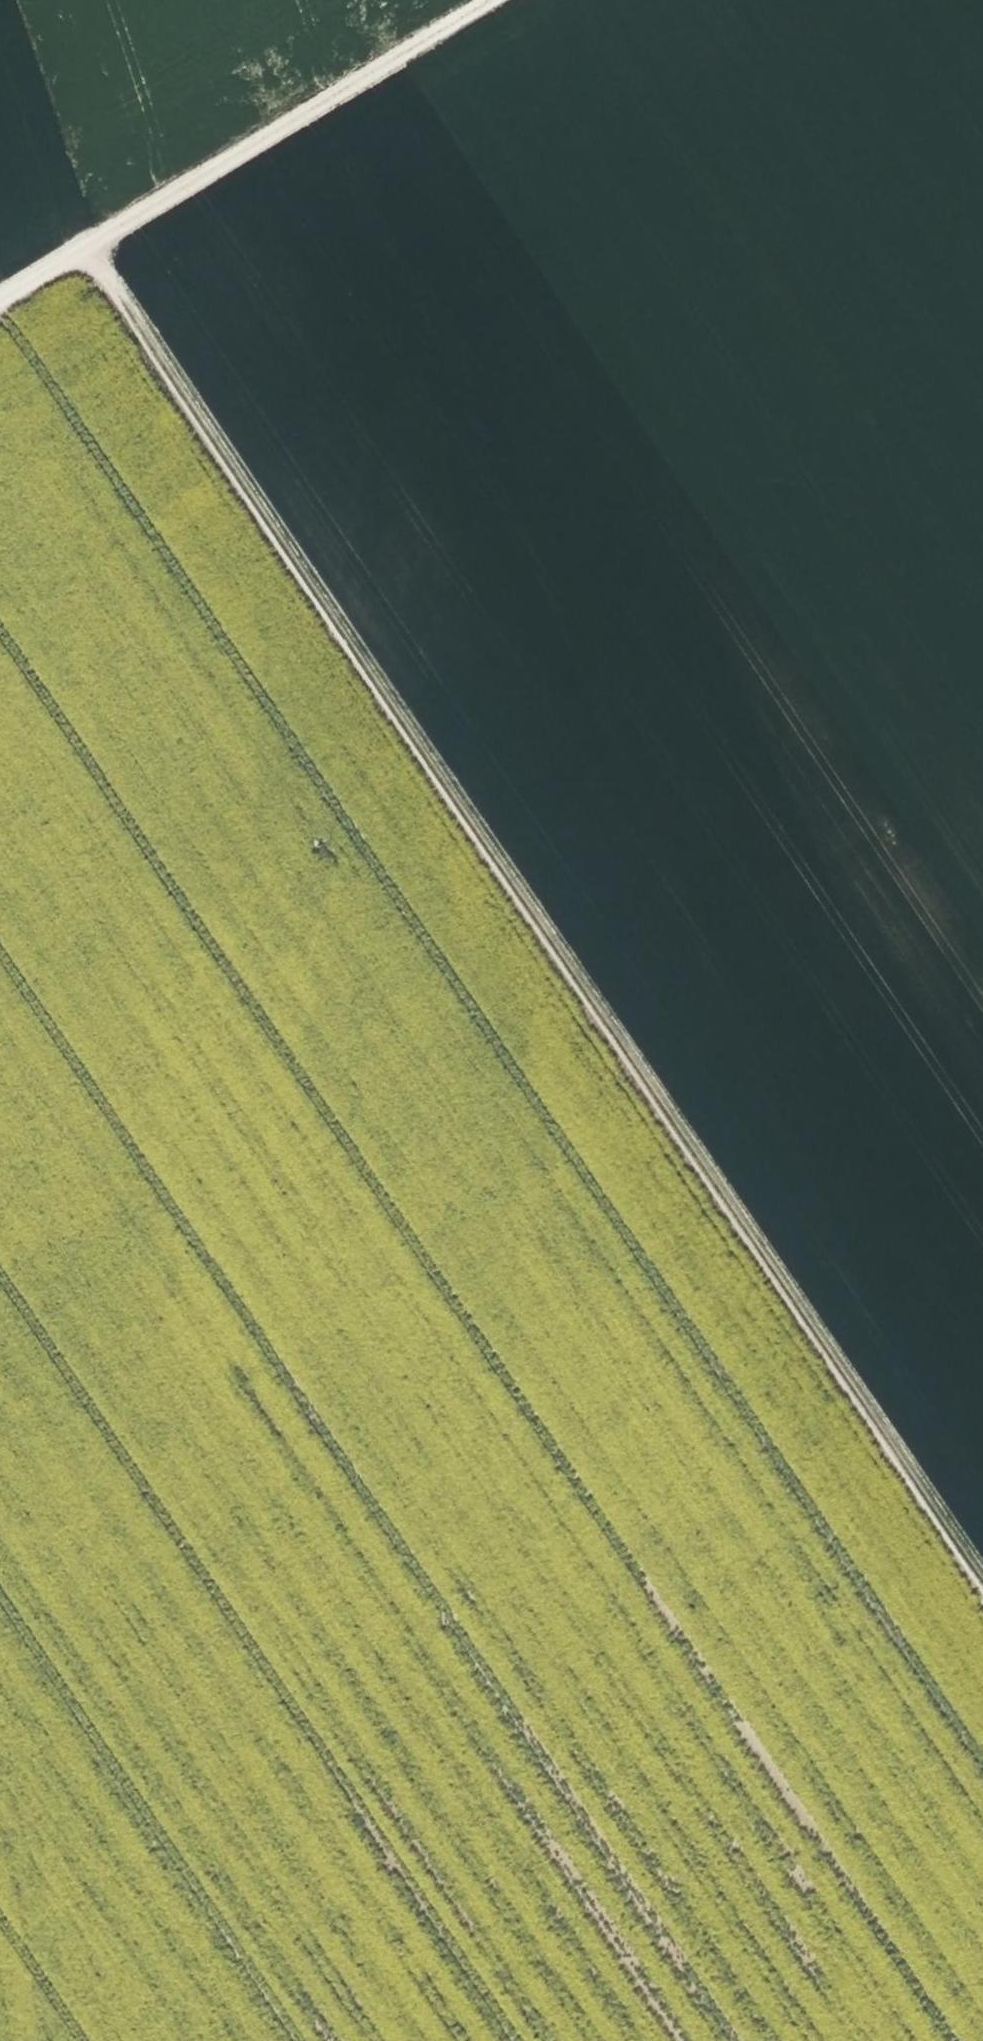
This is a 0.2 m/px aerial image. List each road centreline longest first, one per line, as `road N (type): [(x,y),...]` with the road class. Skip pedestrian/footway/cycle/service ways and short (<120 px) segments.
road 1 (track): [(982,1572),(88,245)]
road 2 (track): [(0,299),(490,0)]

